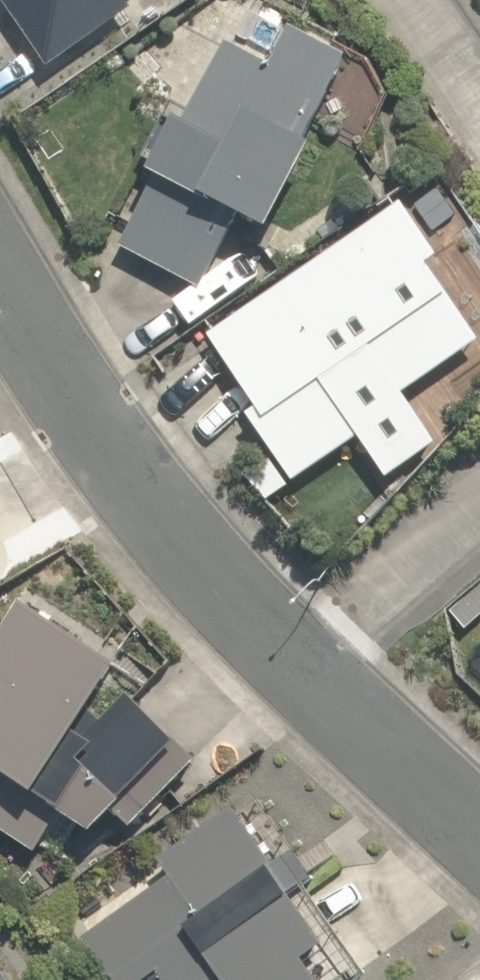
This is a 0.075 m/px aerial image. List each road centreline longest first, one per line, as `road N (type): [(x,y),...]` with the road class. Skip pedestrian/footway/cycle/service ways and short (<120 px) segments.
road 1 (residential): [(0,305),(59,403),(303,681)]
road 2 (residential): [(303,681),(479,846)]
road 3 (residential): [(303,681),(479,544)]
road 4 (residential): [(479,145),(380,0)]

